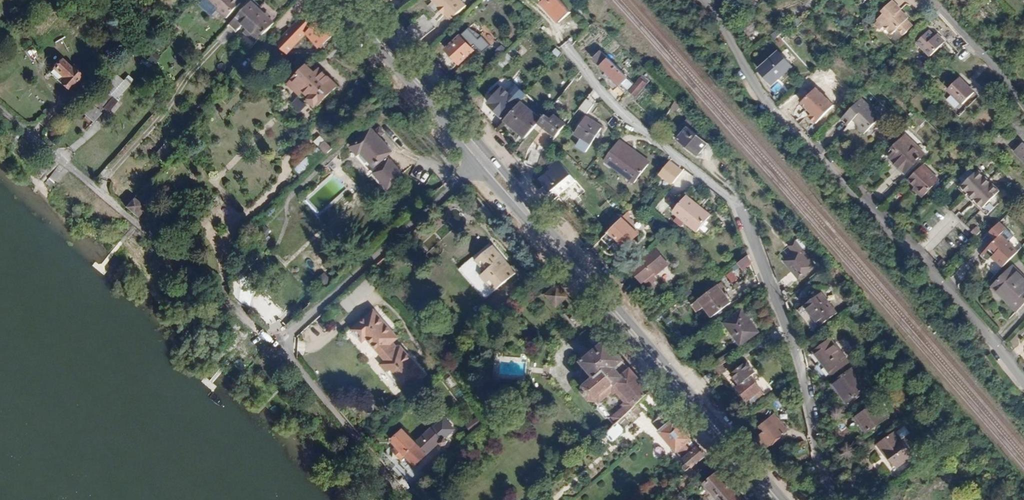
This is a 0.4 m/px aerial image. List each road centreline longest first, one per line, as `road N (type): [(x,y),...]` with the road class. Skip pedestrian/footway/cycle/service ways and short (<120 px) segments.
road 1 (residential): [(828,499),(795,354),(735,201),(648,132),(563,35)]
road 2 (residential): [(707,0),(797,136),(971,306),(1023,373)]
road 3 (primary): [(486,162),(778,499)]
road 4 (residential): [(486,162),(278,349)]
road 5 (primary): [(347,0),(486,162)]

